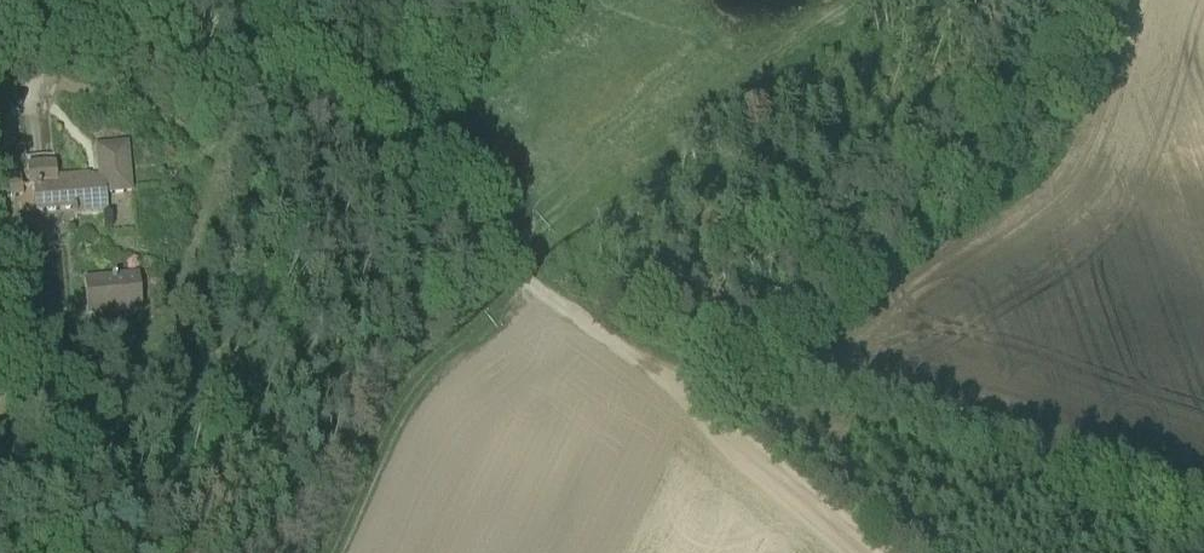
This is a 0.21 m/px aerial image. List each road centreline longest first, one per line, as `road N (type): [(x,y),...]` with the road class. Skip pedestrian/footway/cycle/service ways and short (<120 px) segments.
road 1 (track): [(645,377),(256,70),(179,0)]
road 2 (track): [(645,377),(683,355),(727,363),(976,425),(1203,498)]
road 3 (track): [(645,377),(881,552)]
road 4 (track): [(0,7),(236,77),(256,70)]

